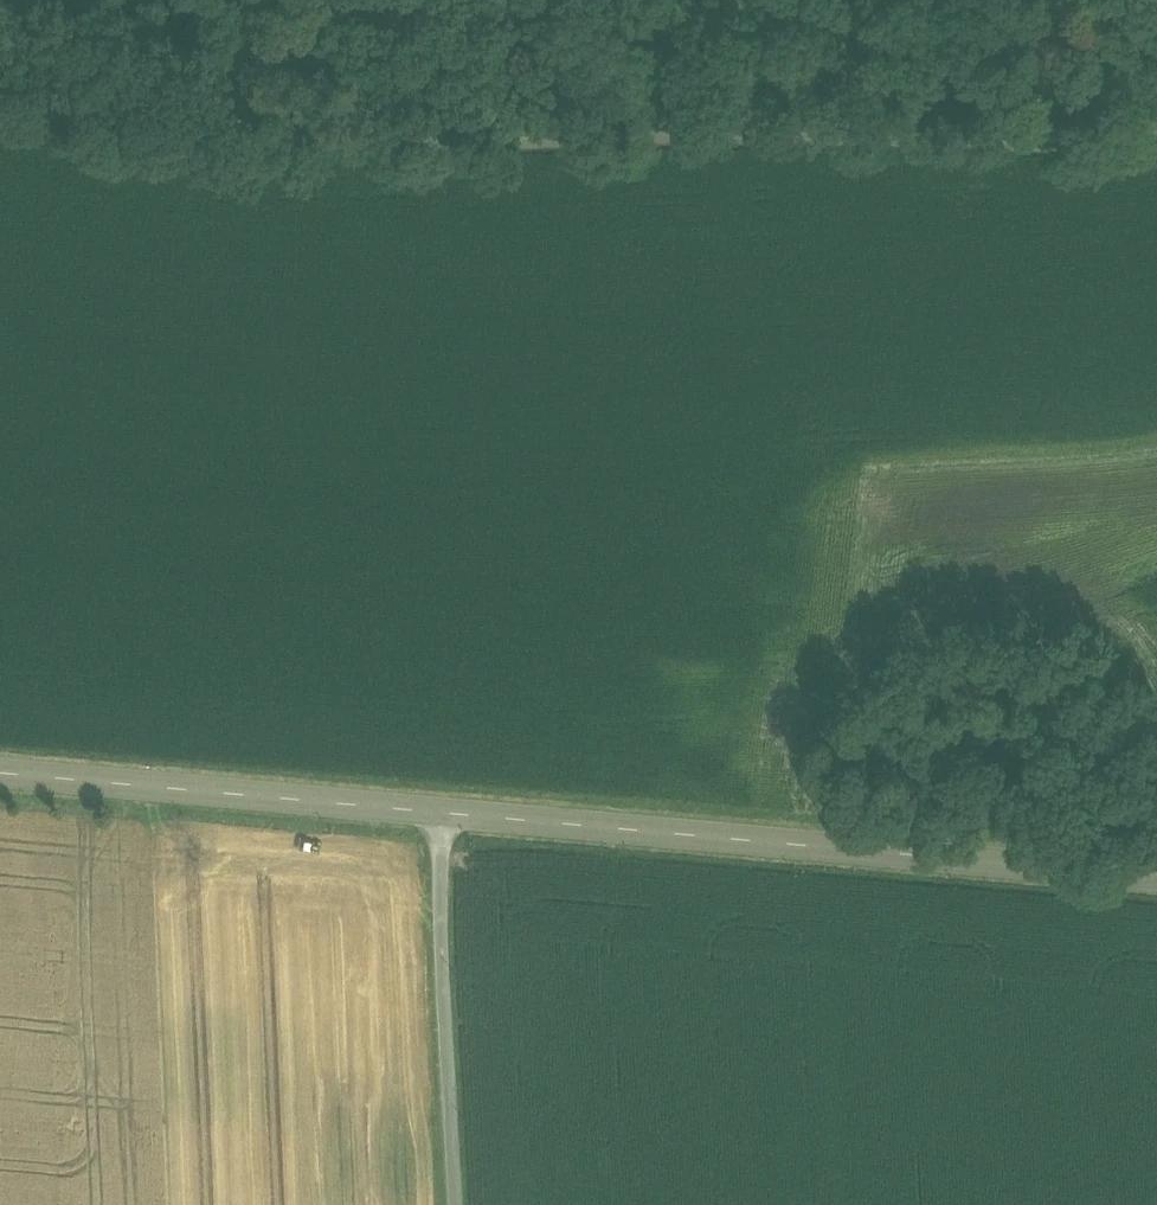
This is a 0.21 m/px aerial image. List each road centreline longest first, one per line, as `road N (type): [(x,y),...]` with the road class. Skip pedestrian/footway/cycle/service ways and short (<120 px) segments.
road 1 (tertiary): [(1156,876),(436,811)]
road 2 (tertiary): [(436,811),(0,773)]
road 3 (unclassified): [(436,811),(461,1204)]

